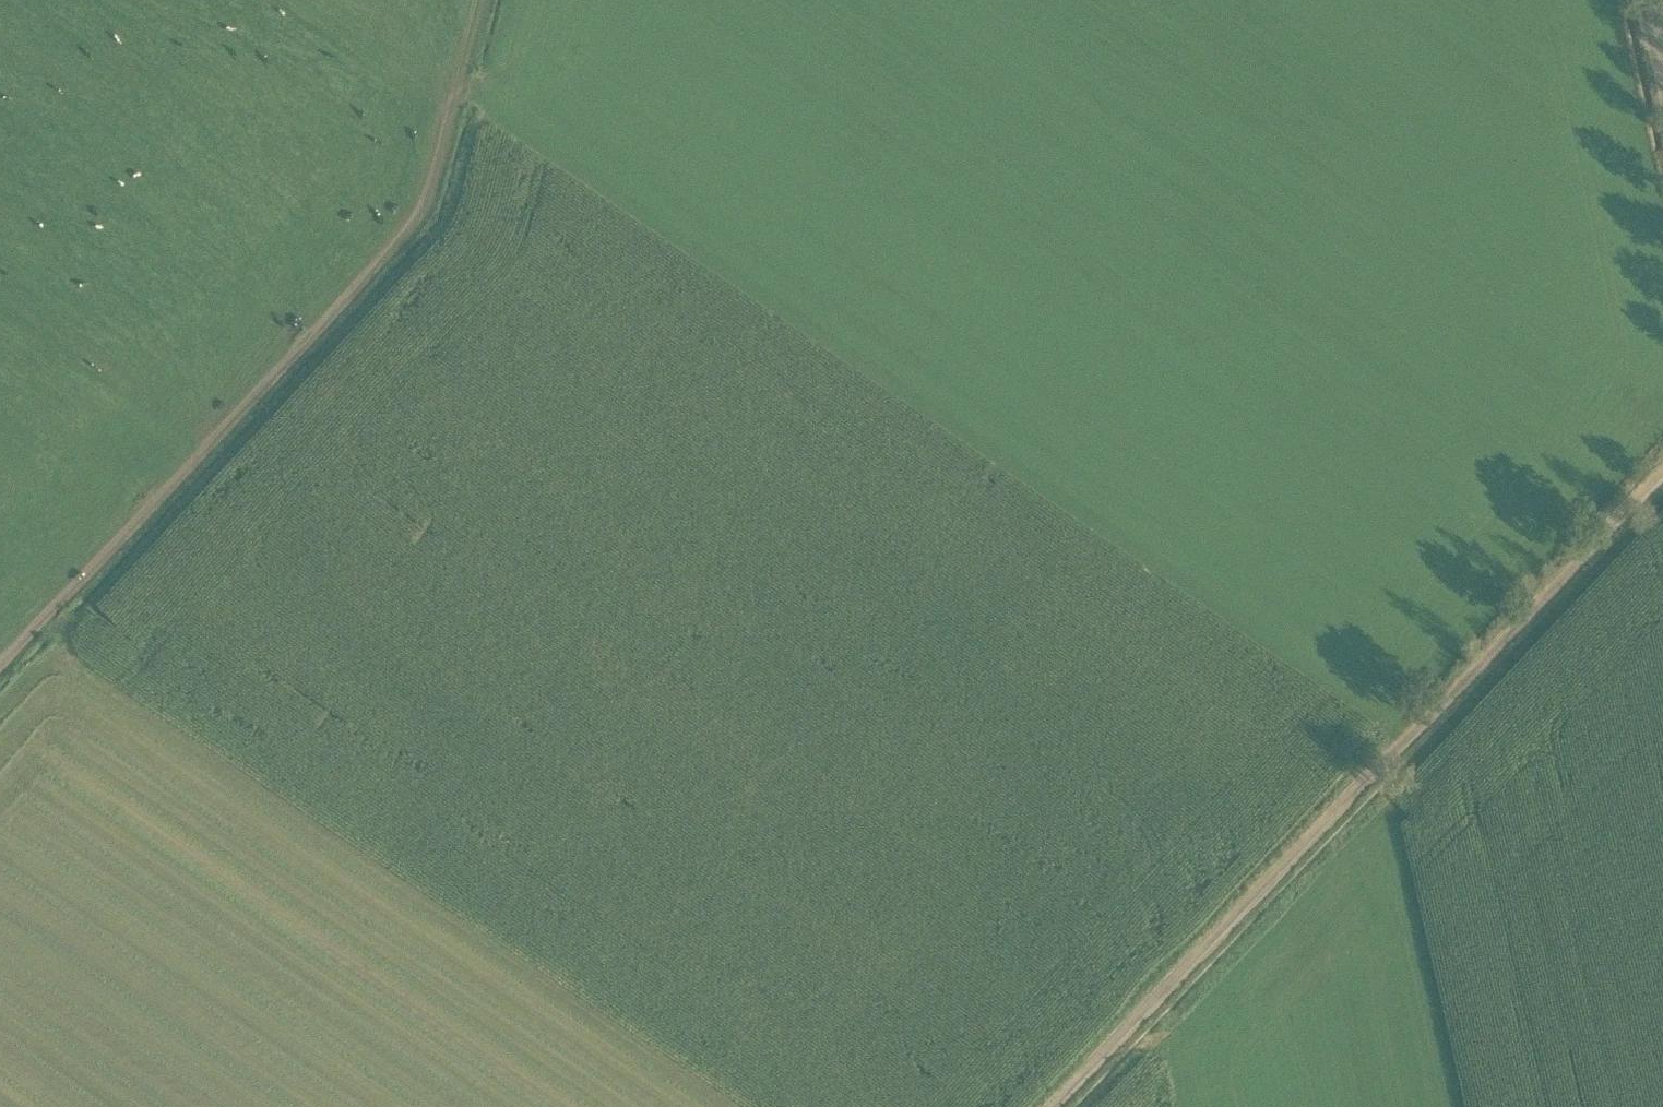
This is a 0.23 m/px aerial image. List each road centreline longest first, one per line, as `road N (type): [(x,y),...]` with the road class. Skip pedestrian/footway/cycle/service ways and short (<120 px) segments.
road 1 (track): [(1662,473),(1059,1106)]

